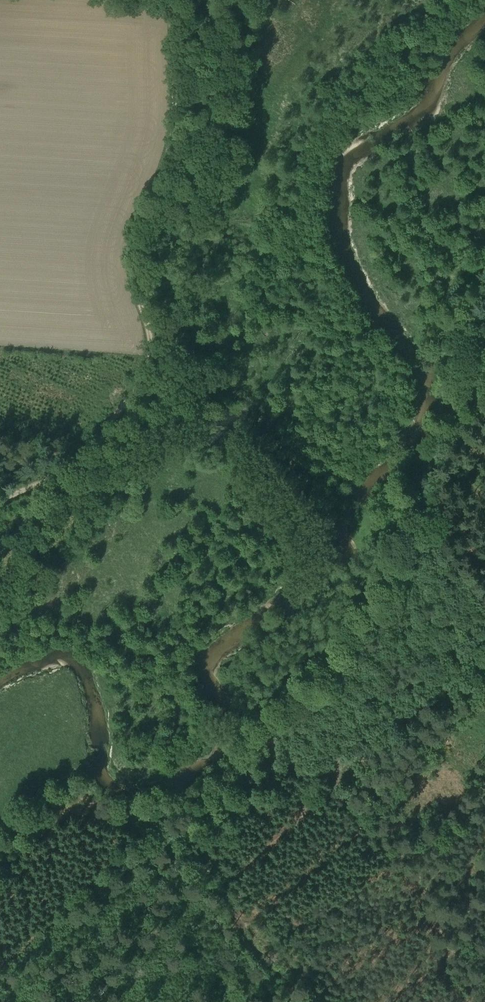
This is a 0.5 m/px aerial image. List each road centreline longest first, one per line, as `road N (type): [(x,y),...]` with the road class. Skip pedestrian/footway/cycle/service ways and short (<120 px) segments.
road 1 (track): [(0,500),(73,465),(149,361),(153,344),(131,262),(143,209),(176,153),(173,0)]
road 2 (track): [(278,775),(373,745),(484,647)]

